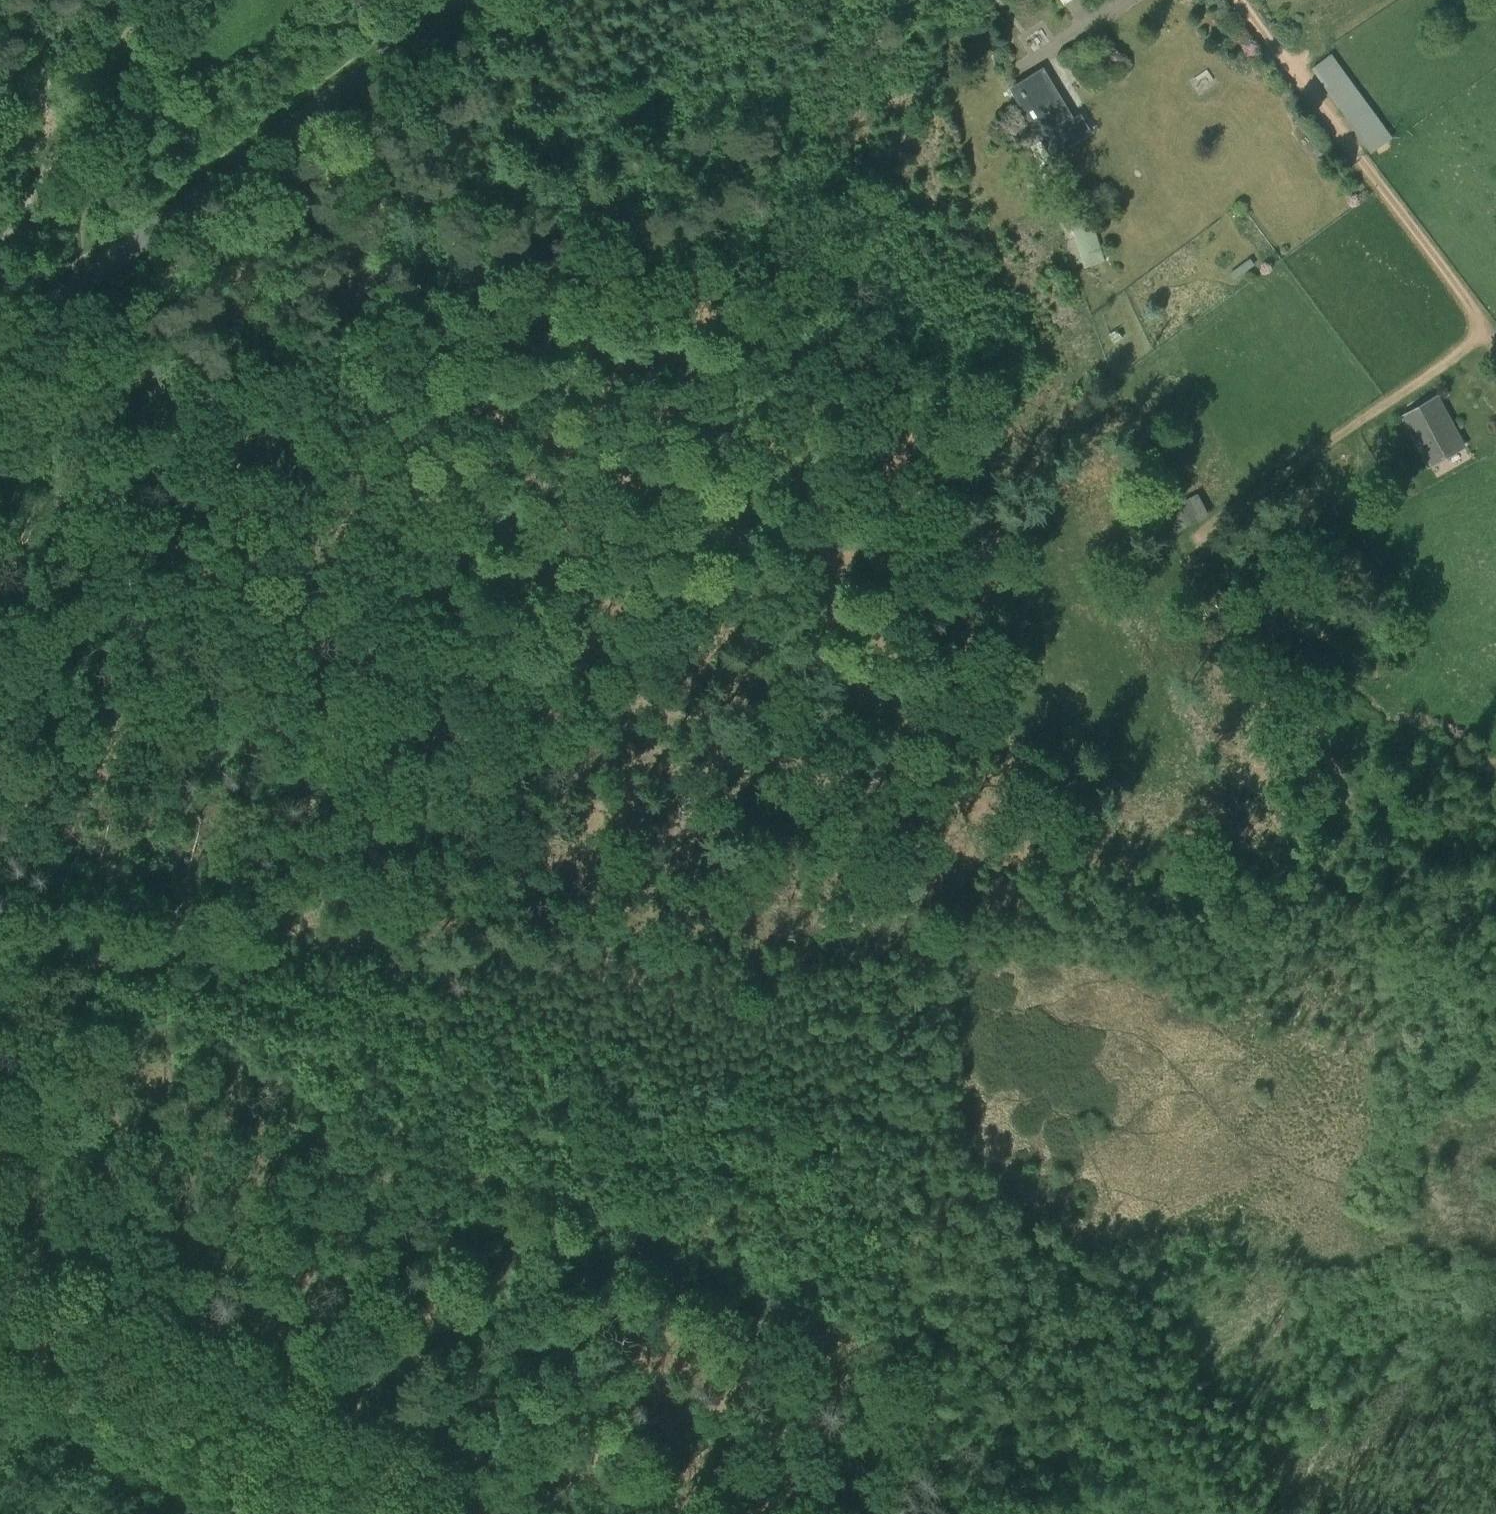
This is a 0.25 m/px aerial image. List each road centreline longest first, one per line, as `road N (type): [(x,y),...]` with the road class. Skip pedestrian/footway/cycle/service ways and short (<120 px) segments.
road 1 (unclassified): [(467,0),(0,345)]
road 2 (track): [(0,248),(151,0)]
road 3 (track): [(77,288),(70,266),(79,234),(124,141),(197,55)]

